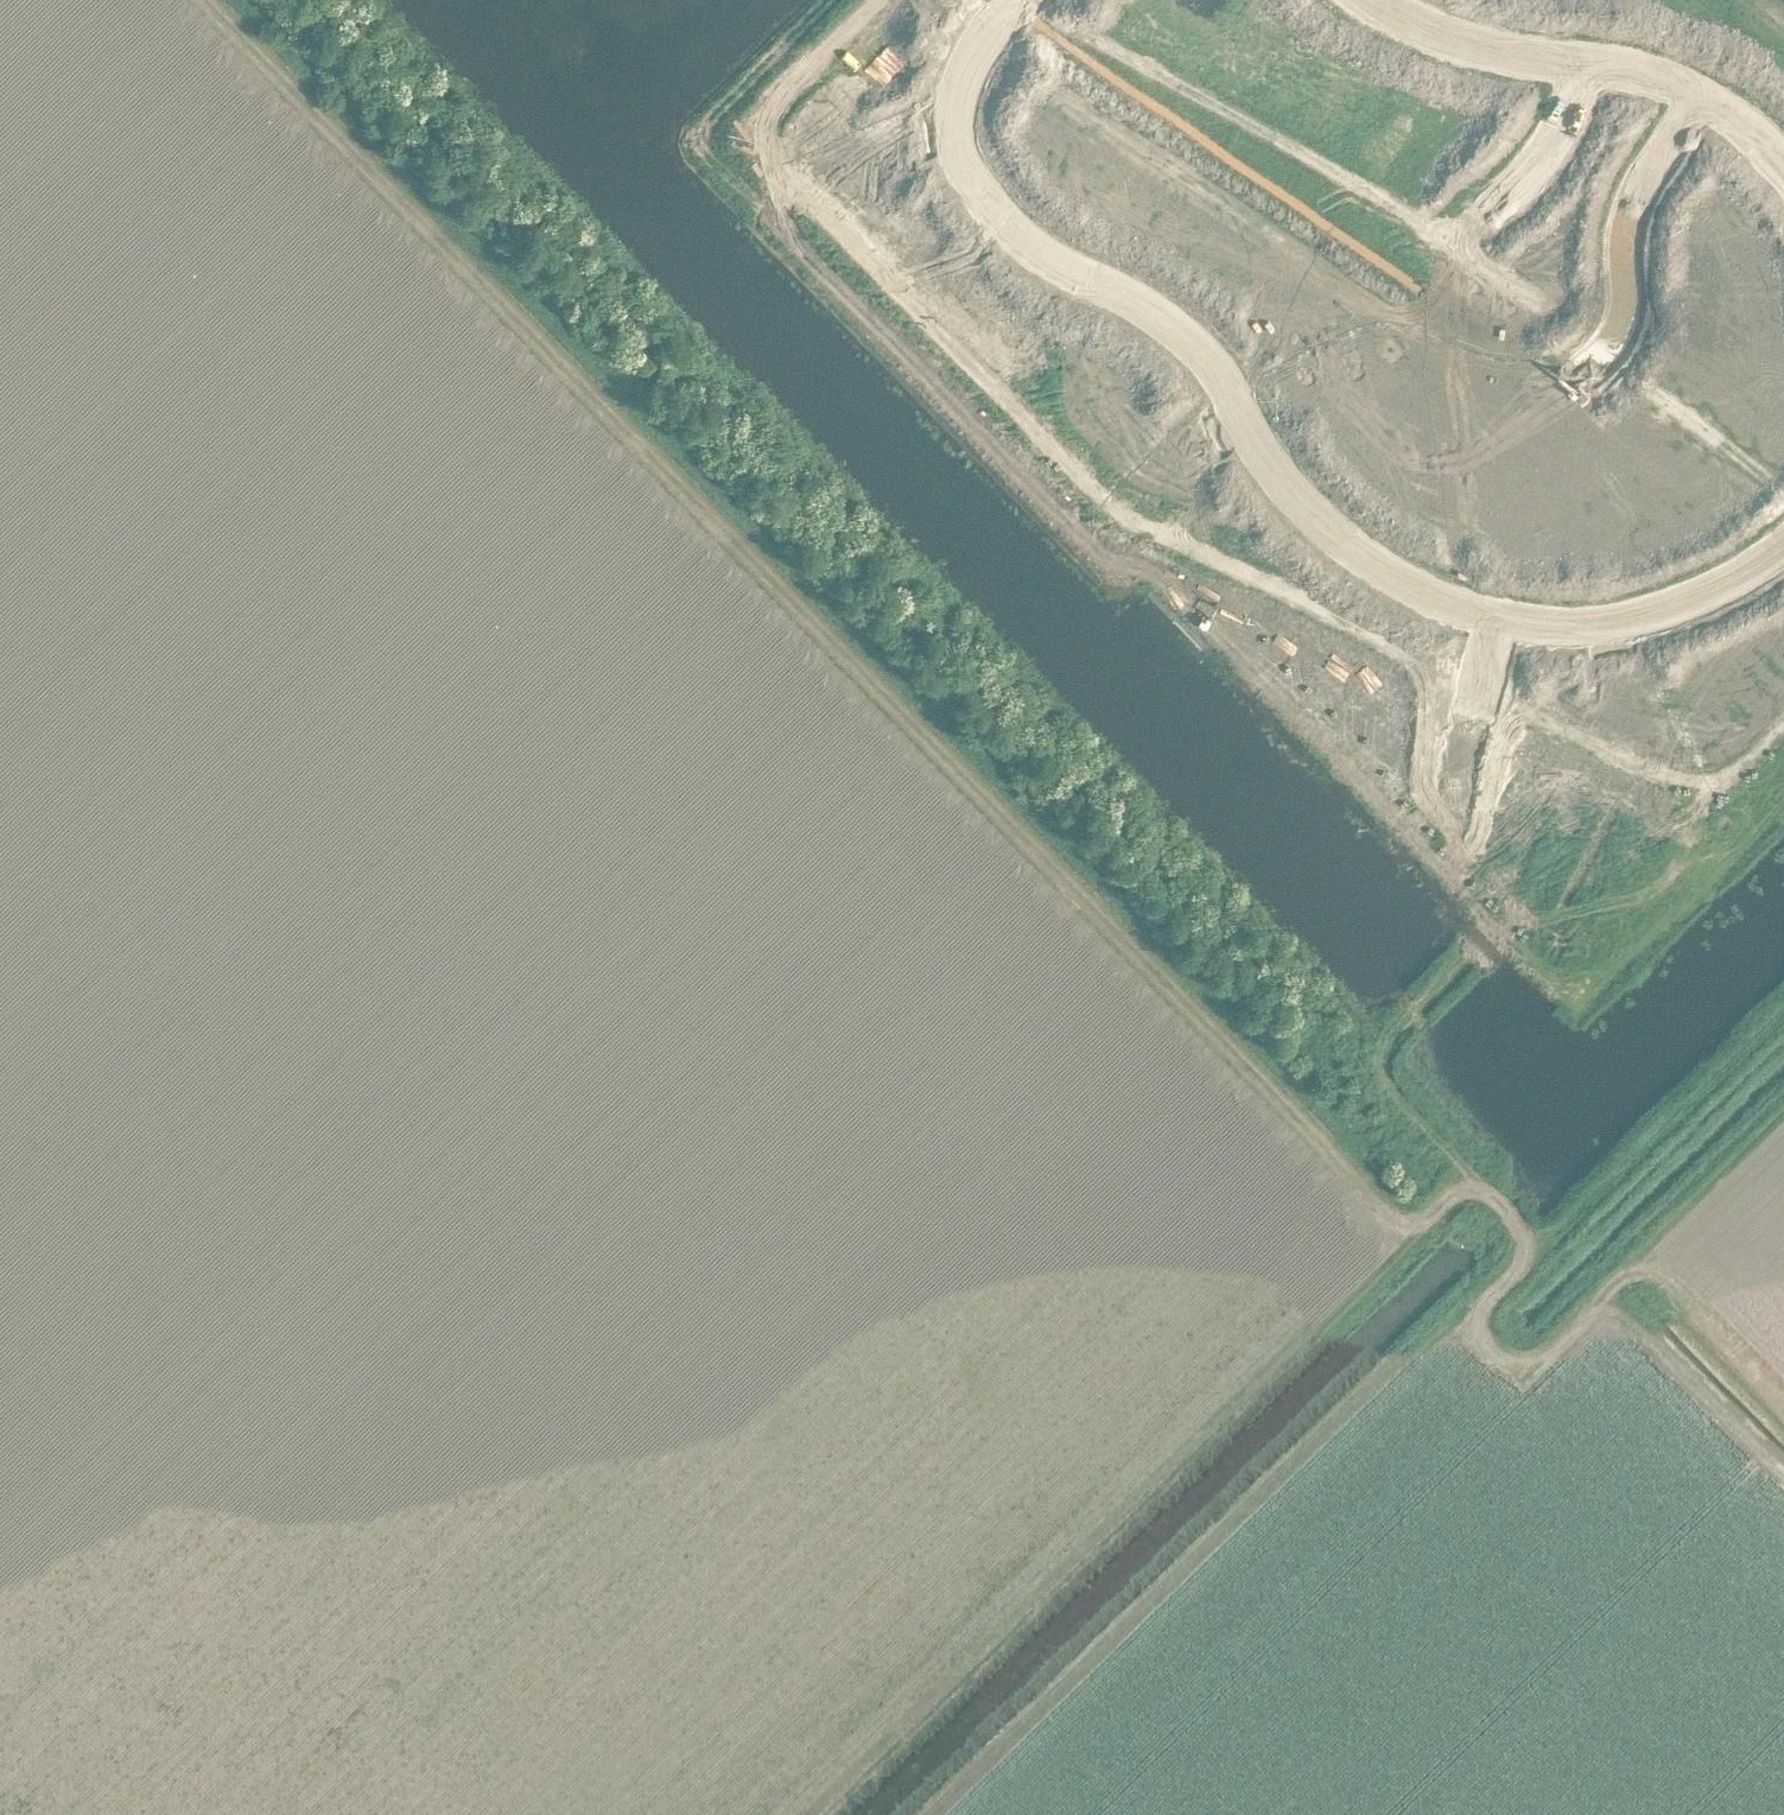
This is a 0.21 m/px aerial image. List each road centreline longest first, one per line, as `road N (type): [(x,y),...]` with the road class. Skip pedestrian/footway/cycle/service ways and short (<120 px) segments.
road 1 (residential): [(1783,543),(1719,587),(1628,618),(1528,624),(1426,596),(1348,551),(1286,491),(1185,352),(1110,296),(1017,247),(973,199),(941,125),(953,77),(993,0)]
road 2 (unknown): [(1100,531),(1231,410),(1293,370),(1366,339),(1405,335),(1455,357),(1502,366),(1557,363),(1596,340),(1612,305),(1619,210),(1639,170),(1718,100)]
road 3 (residential): [(1388,0),(1494,38),(1599,53),(1698,88),(1765,130),(1783,156)]
road 4 (unknown): [(1708,838),(1600,619)]
road 5 (unknown): [(1488,613),(1431,837)]
road 6 (unknown): [(771,194),(941,125)]
road 7 (unknown): [(1490,204),(1551,140),(1566,107),(1572,49)]

